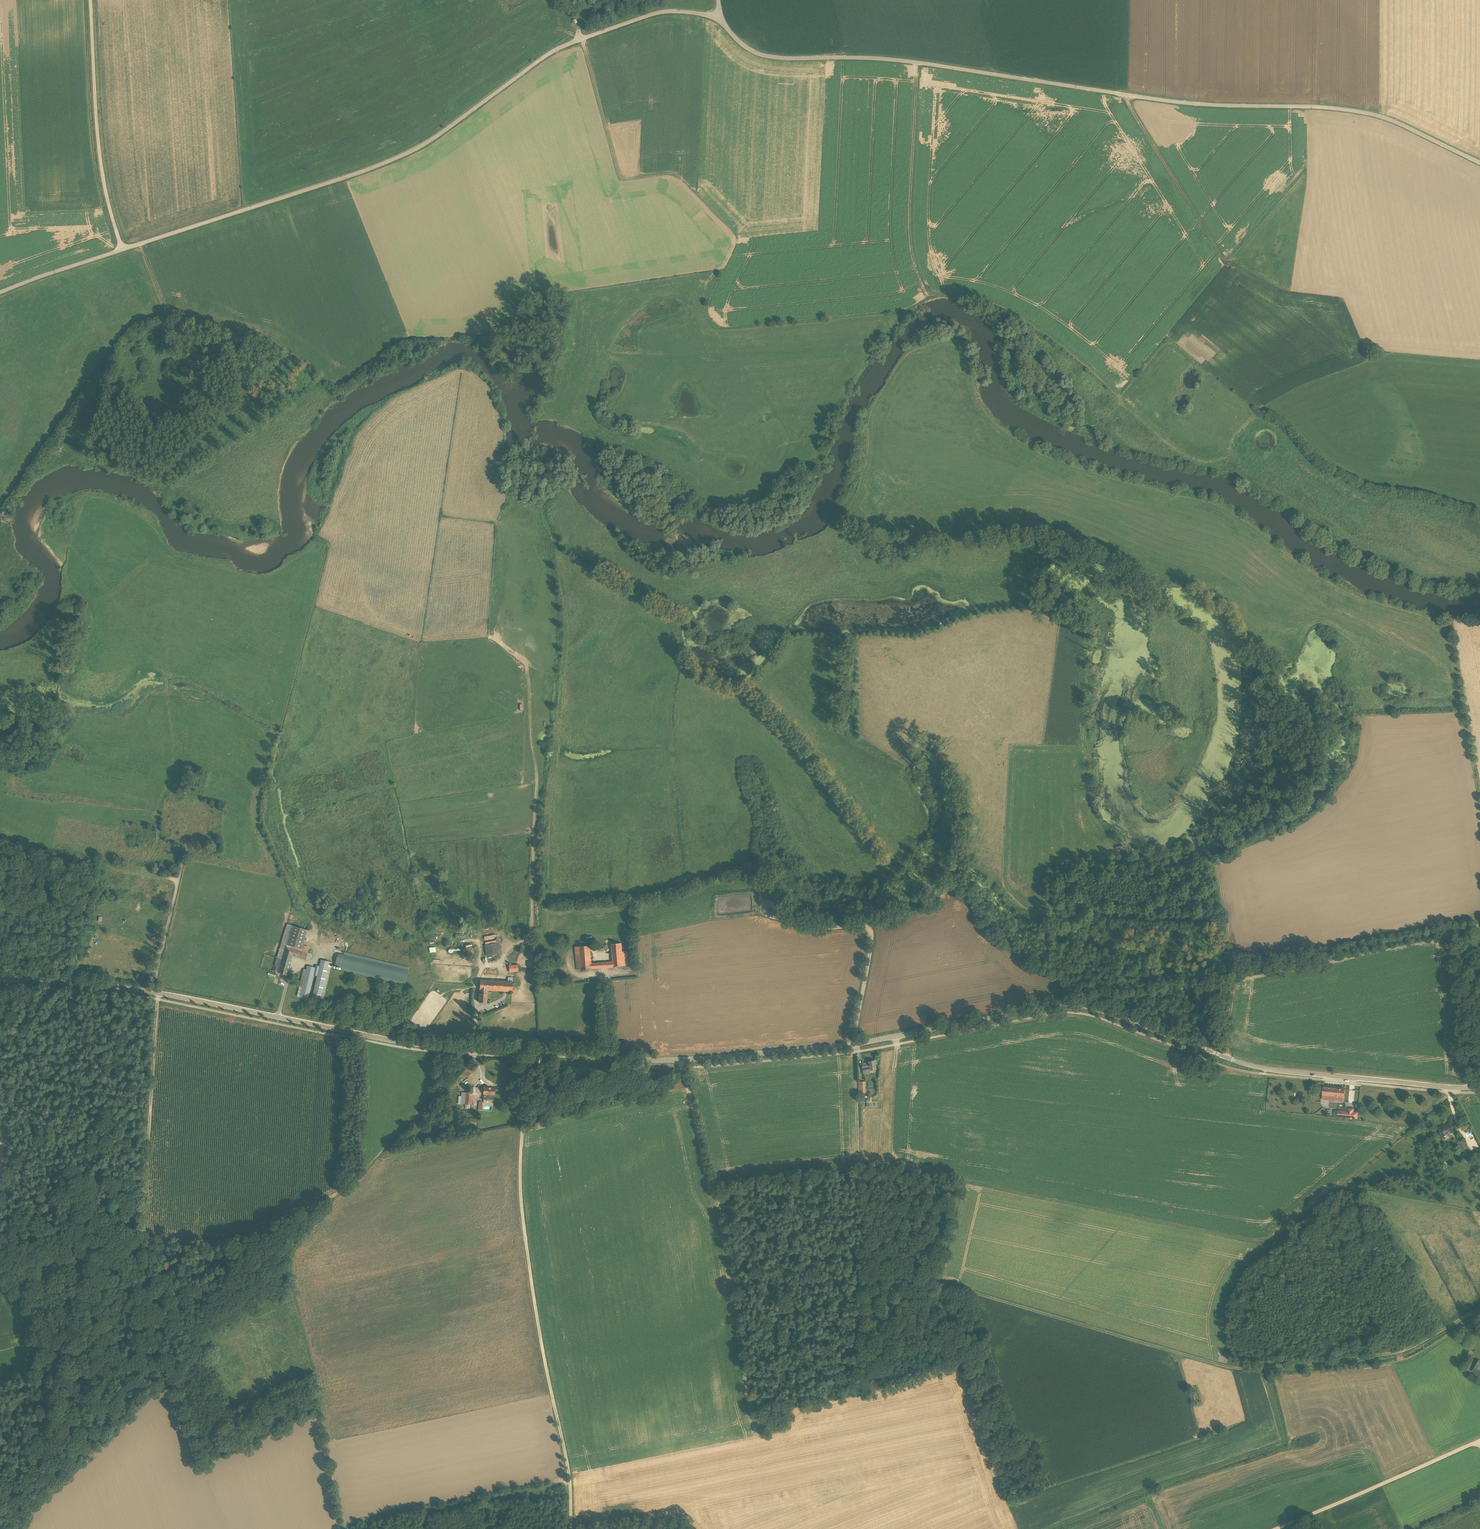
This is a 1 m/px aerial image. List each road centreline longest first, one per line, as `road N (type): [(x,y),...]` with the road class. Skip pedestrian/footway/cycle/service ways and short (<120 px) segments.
road 1 (track): [(1479,1309),(1402,1351),(1234,1371),(859,1262),(722,1203),(681,1068)]
road 2 (tertiary): [(853,1044),(625,1059),(436,1045),(154,991),(0,978)]
road 3 (unclassified): [(716,18),(767,57),(921,64),(1207,106),(1358,110),(1479,162)]
road 4 (unclassified): [(0,292),(413,150),(548,54),(582,39),(659,12),(716,18)]
road 5 (track): [(1450,1087),(1272,1239),(966,1181),(940,1283)]
road 6 (track): [(513,1050),(523,1209),(569,1471),(571,1528)]
road 7 (track): [(1115,393),(1006,311),(930,298),(913,227),(921,64)]
road 8 (track): [(39,1504),(163,1386),(215,1308),(286,1259),(327,1201)]
road 9 (track): [(1186,1041),(1226,1031),(1228,1021),(1233,970),(1216,867),(1118,849),(1092,815),(1087,751)]
road 10 (track): [(137,1241),(227,1239),(327,1201),(350,1188),(474,1053)]
road 11 (tertiary): [(1216,1053),(1081,1005),(853,1044)]
road 12 (track): [(528,668),(537,776),(531,925),(499,962),(482,968),(476,993)]
road 13 (track): [(25,1528),(119,1315),(137,1241)]
road 14 (track): [(578,289),(637,279),(640,271),(582,39)]
road 15 (tertiary): [(1216,1053),(1295,1072),(1479,1086)]
road 16 (track): [(123,249),(98,136),(90,0)]
road 17 (track): [(1479,924),(1233,970)]
road 18 (unclassified): [(853,1044),(874,933),(765,914)]
road 19 (track): [(1479,1441),(1276,1528)]
road 20 (track): [(166,670),(173,738),(167,838),(186,851)]
road 21 (track): [(1224,258),(1127,97)]
road 22 (track): [(1471,926),(1461,954),(1471,1087)]
road 23 (track): [(169,313),(208,323),(264,361),(291,407)]
road 24 (track): [(0,1274),(81,1245),(137,1241)]
road 25 (track): [(137,1241),(151,1102)]
road 26 (track): [(0,1126),(9,1145),(0,1262)]

